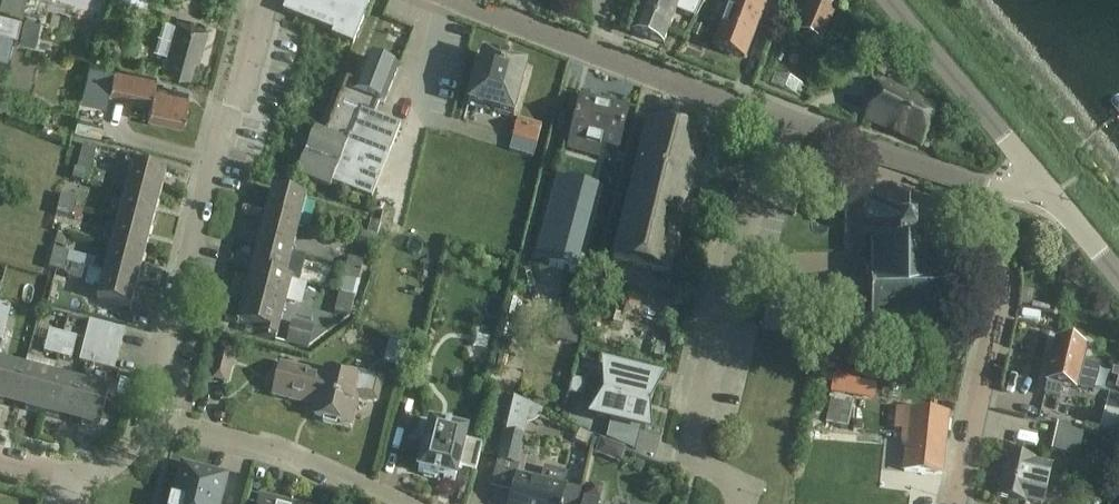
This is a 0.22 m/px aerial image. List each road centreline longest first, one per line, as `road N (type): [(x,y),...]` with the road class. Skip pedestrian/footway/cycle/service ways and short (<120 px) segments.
road 1 (residential): [(952,503),(999,294),(995,251),(958,215),(827,157),(816,132)]
road 2 (residential): [(172,422),(165,365),(180,288),(208,165),(267,0)]
road 3 (residential): [(743,503),(745,496),(701,464),(691,442),(762,115)]
road 4 (tertiary): [(762,115),(462,0)]
road 5 (residential): [(172,422),(285,450),(398,503)]
road 6 (tertiary): [(1042,184),(890,0)]
road 7 (tertiary): [(1042,184),(1004,193),(816,132)]
road 8 (tertiary): [(1118,277),(1042,184)]

